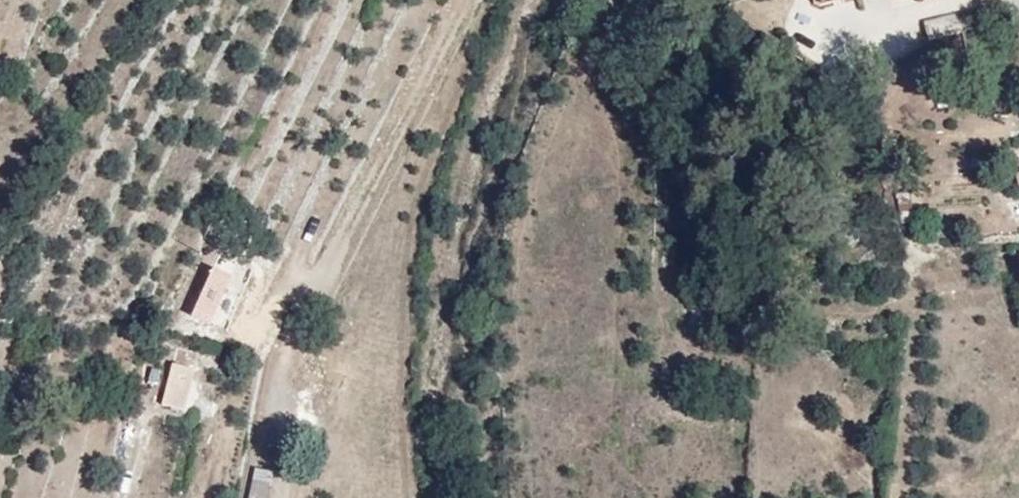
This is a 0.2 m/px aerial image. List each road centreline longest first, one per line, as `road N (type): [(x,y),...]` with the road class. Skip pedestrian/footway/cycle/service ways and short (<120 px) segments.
road 1 (track): [(481,497),(464,335),(542,0)]

